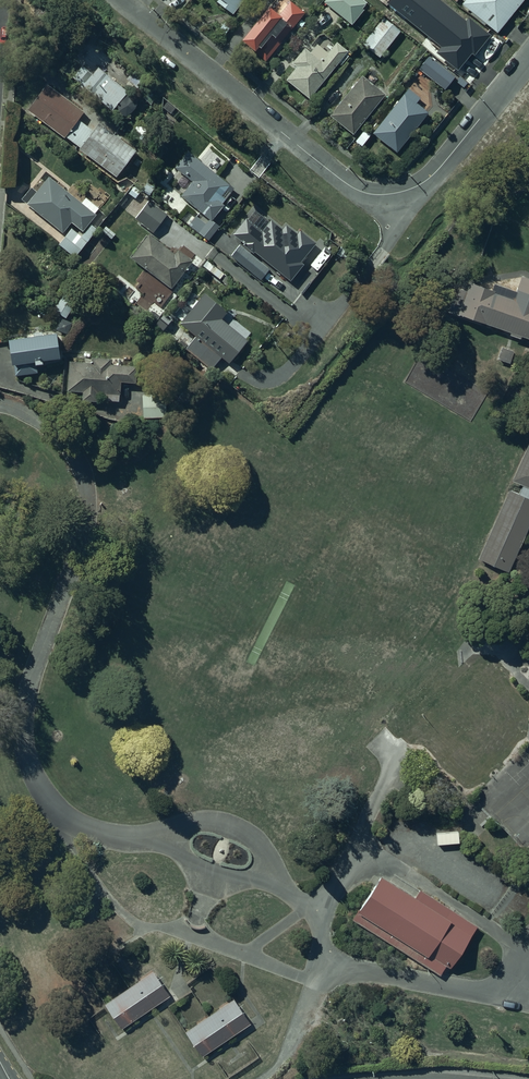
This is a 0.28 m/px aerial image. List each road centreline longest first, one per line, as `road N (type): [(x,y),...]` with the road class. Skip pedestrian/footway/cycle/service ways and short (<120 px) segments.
road 1 (residential): [(117,0),(347,184),(387,194)]
road 2 (residential): [(387,194),(388,245),(291,376),(246,383)]
road 3 (residential): [(528,61),(434,175),(387,194)]

